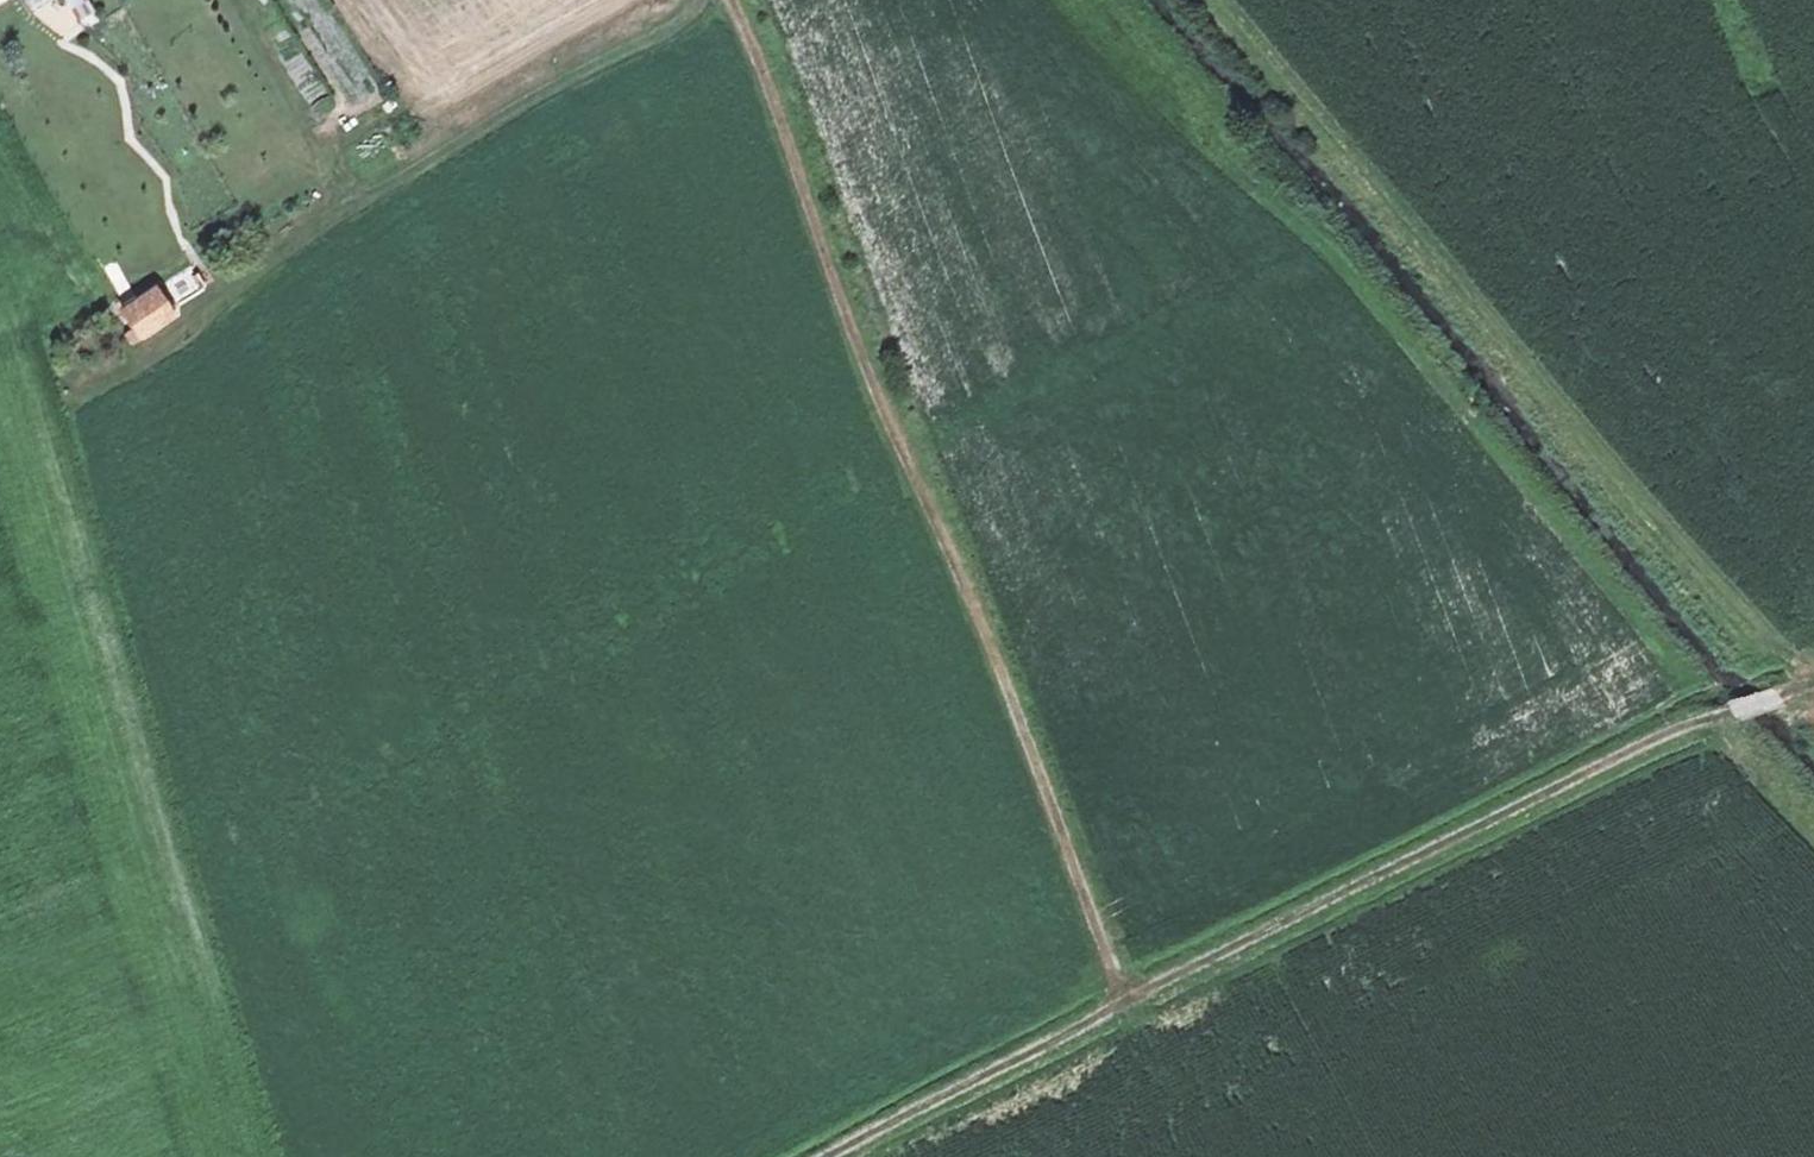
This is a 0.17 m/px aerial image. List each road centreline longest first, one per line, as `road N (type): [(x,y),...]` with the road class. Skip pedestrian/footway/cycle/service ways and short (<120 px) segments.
road 1 (track): [(1813,681),(1681,732),(1119,998),(824,1156)]
road 2 (track): [(1119,998),(987,634),(873,386),(737,0)]

